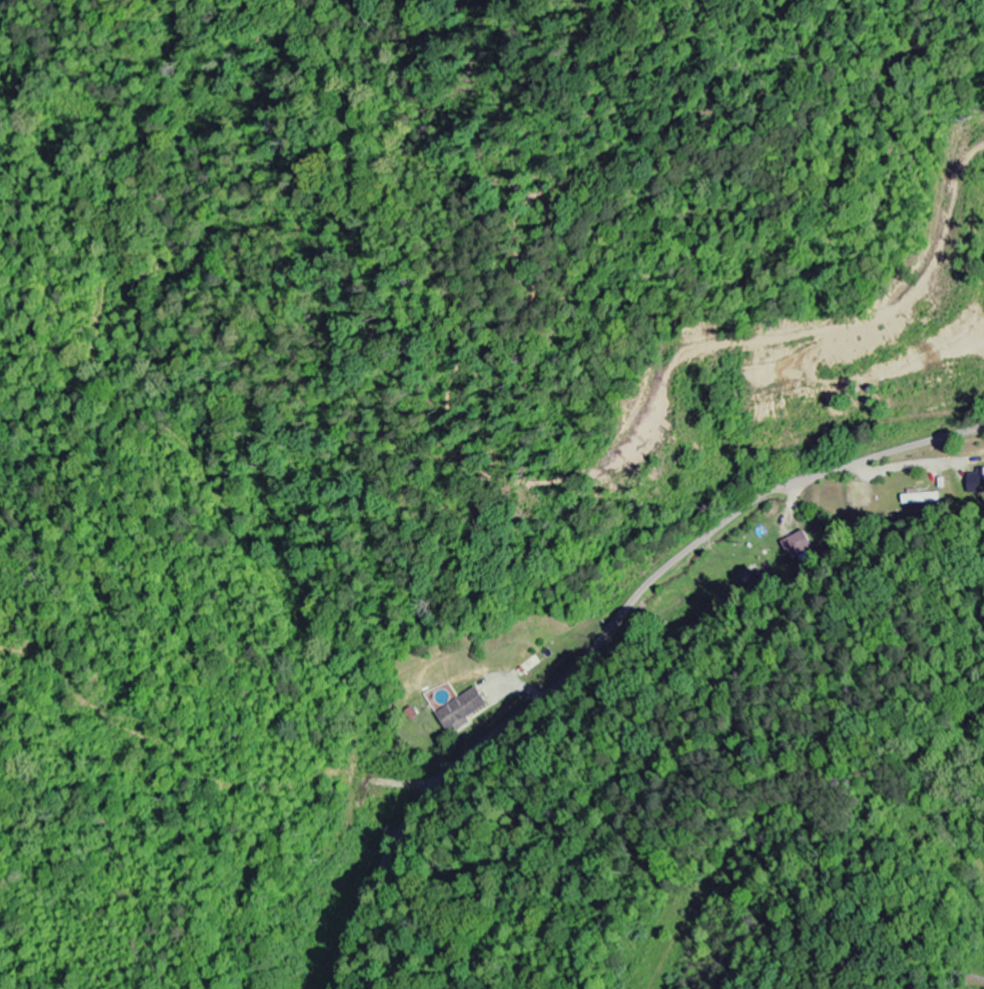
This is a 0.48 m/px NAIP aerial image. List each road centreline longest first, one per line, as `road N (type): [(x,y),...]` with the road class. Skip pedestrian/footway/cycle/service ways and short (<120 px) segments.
road 1 (residential): [(335,988),(376,880),(423,800),(518,717),(657,575),(769,492),(983,427)]

